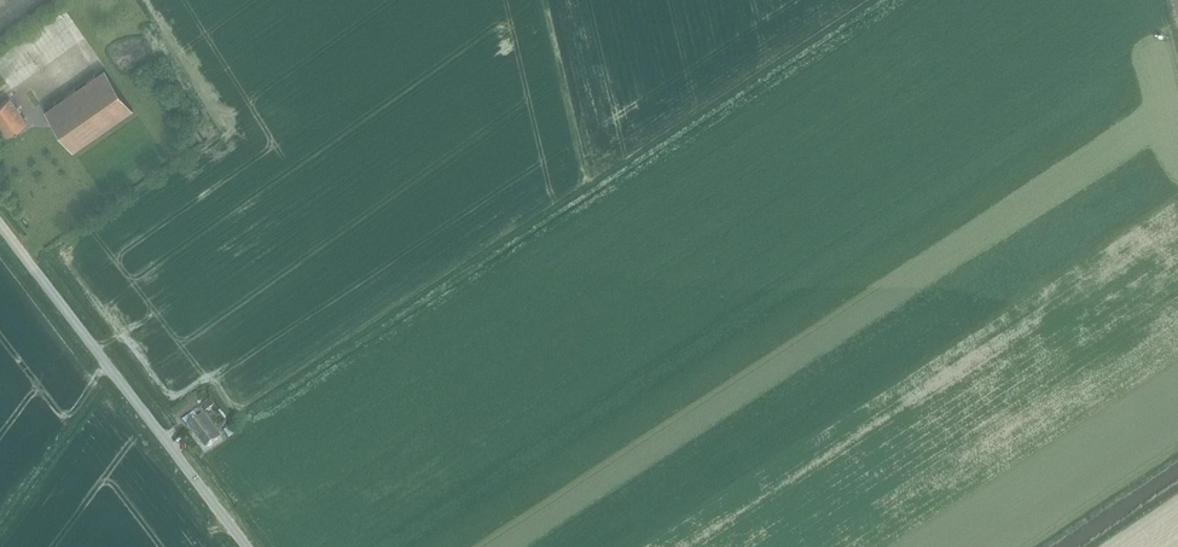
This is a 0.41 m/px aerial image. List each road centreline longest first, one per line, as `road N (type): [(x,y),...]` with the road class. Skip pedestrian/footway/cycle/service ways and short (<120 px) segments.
road 1 (unclassified): [(247,546),(0,222)]

